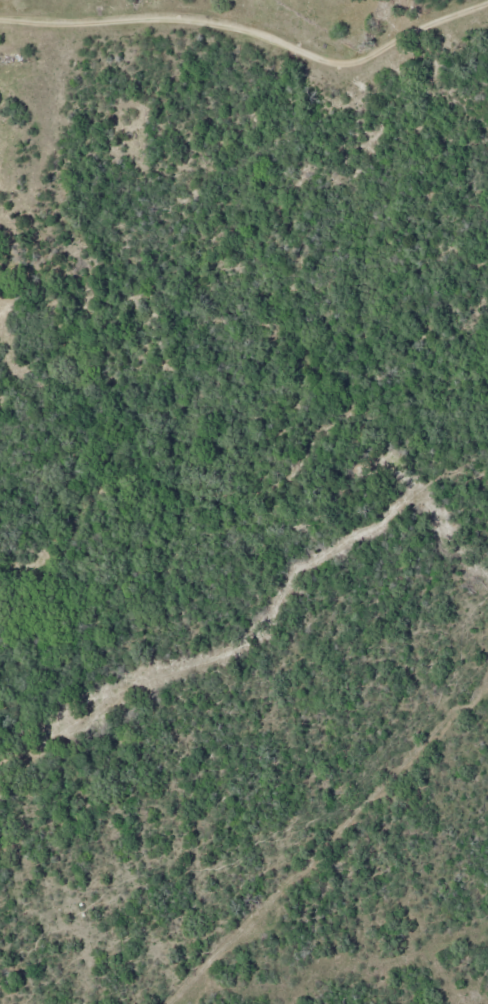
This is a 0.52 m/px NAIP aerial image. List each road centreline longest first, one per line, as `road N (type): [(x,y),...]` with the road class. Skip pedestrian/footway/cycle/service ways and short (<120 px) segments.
road 1 (residential): [(487,5),(341,67),(223,23),(165,15),(0,23)]

